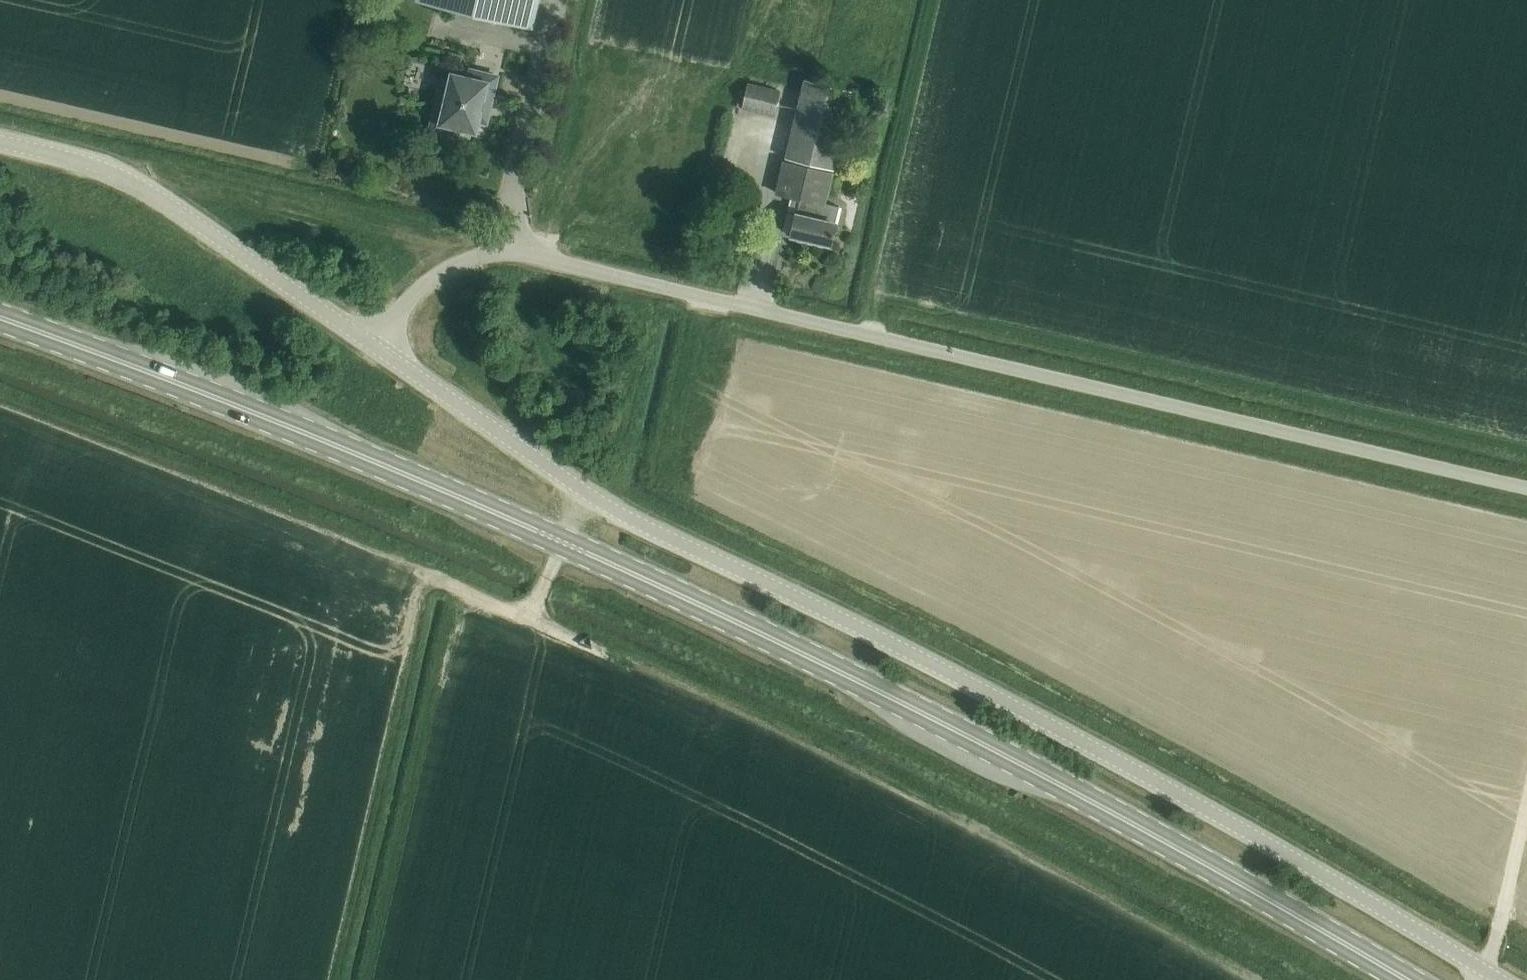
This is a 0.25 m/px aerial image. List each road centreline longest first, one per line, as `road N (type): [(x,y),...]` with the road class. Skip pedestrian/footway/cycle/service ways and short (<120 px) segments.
road 1 (secondary): [(1407,979),(1061,785),(650,581),(330,442),(0,318)]
road 2 (unclassified): [(1501,979),(1098,750),(626,517),(374,346)]
road 3 (unclassified): [(1526,487),(525,254),(489,253),(444,270),(374,346)]
road 4 (track): [(708,297),(665,481),(1047,669),(1526,940)]
road 5 (track): [(880,301),(1526,449)]
road 6 (track): [(432,577),(0,409)]
road 7 (track): [(456,588),(432,577),(338,979)]
road 8 (unclassified): [(374,346),(135,182),(0,141)]
road 9 (track): [(872,335),(880,301),(866,298),(934,0)]
road 10 (track): [(0,96),(307,167)]
road 11 (track): [(525,254),(679,45)]
road 12 (track): [(607,505),(659,286)]
road 13 (track): [(1526,806),(1483,979)]
road 14 (track): [(456,588),(603,654)]
road 15 (track): [(529,621),(584,490)]

